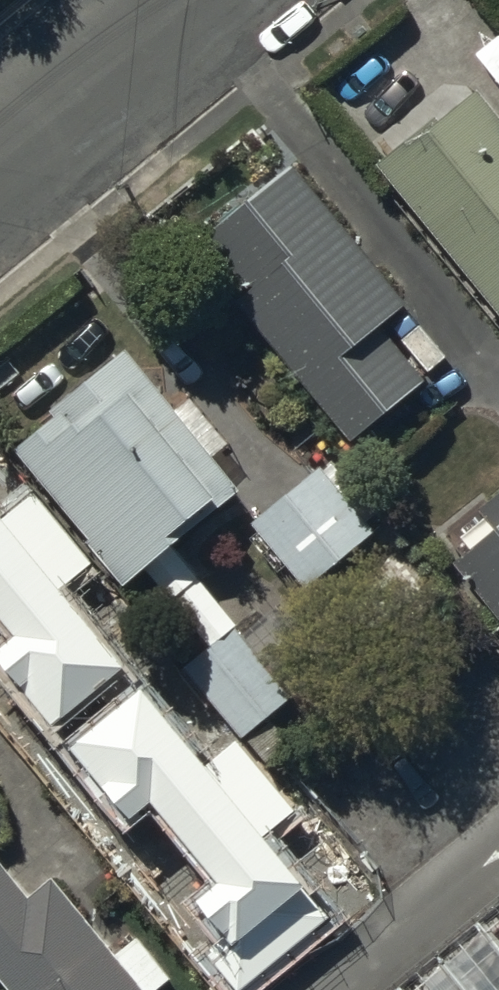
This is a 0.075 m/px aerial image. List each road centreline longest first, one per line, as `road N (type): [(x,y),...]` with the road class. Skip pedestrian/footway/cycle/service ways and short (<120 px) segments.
road 1 (tertiary): [(0,163),(200,0)]

